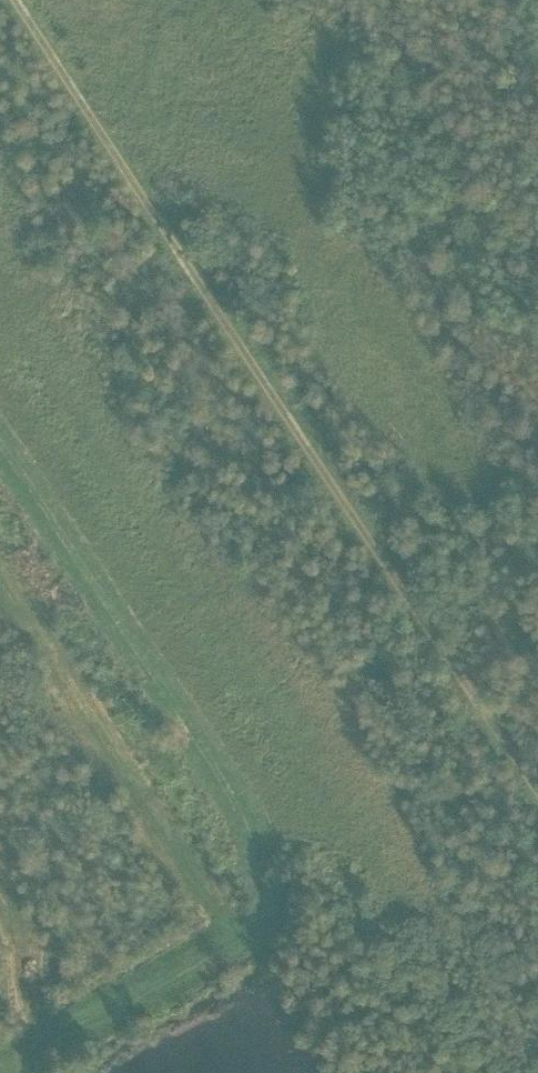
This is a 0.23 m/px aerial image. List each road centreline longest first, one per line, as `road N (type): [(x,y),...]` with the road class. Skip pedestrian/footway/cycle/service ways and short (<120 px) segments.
road 1 (track): [(537,780),(25,0)]
road 2 (track): [(33,1072),(36,1057),(60,1035),(210,965),(257,931),(263,887),(244,817),(0,449)]

